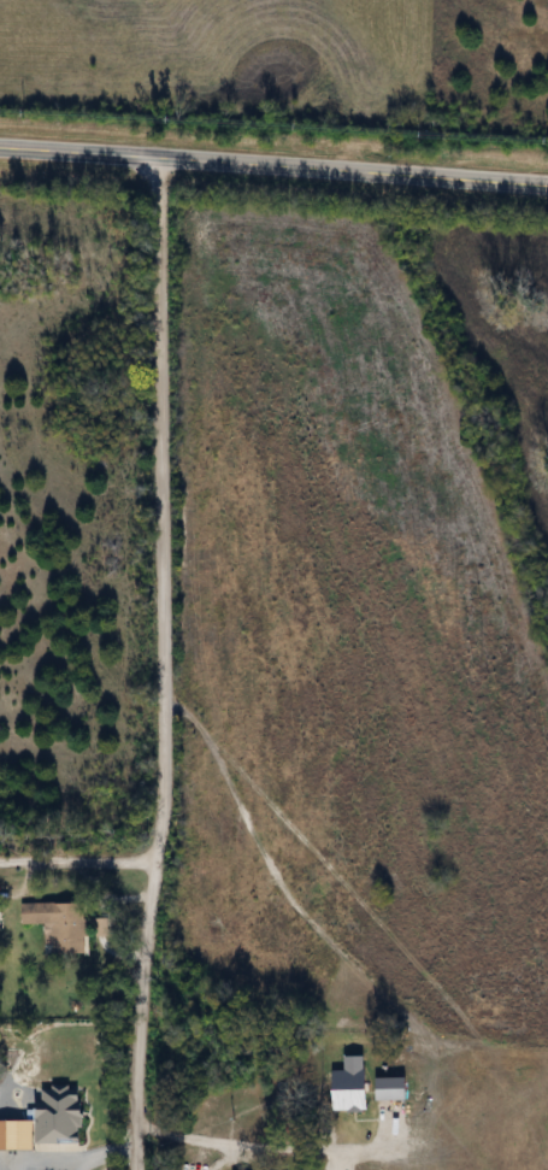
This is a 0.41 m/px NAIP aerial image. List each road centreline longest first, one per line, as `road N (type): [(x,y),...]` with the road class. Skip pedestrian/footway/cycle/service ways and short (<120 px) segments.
road 1 (residential): [(135,1169),(135,1045),(161,782),(155,159)]
road 2 (secondary): [(0,145),(547,183)]
road 3 (residential): [(157,862),(0,865)]

